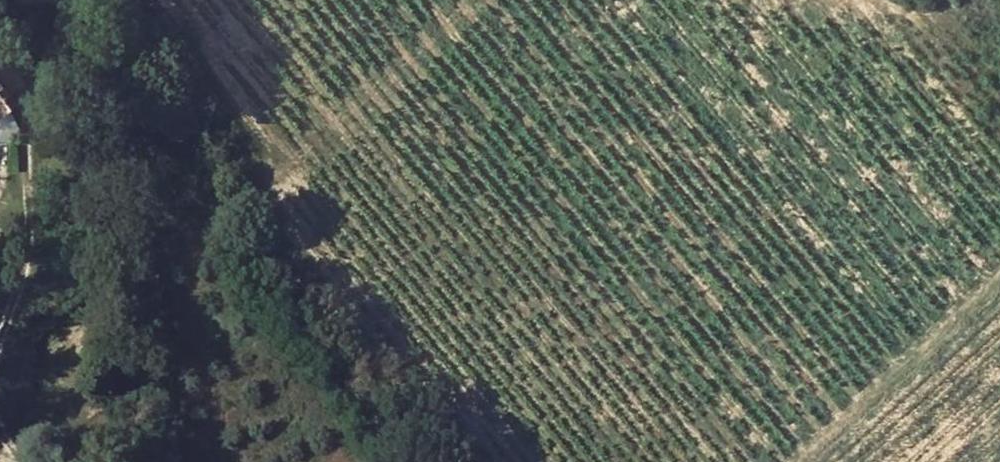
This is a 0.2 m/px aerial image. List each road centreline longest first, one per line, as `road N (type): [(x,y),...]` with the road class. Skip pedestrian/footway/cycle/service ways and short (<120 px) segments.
road 1 (track): [(112,0),(127,62),(136,198),(168,320),(182,461)]

